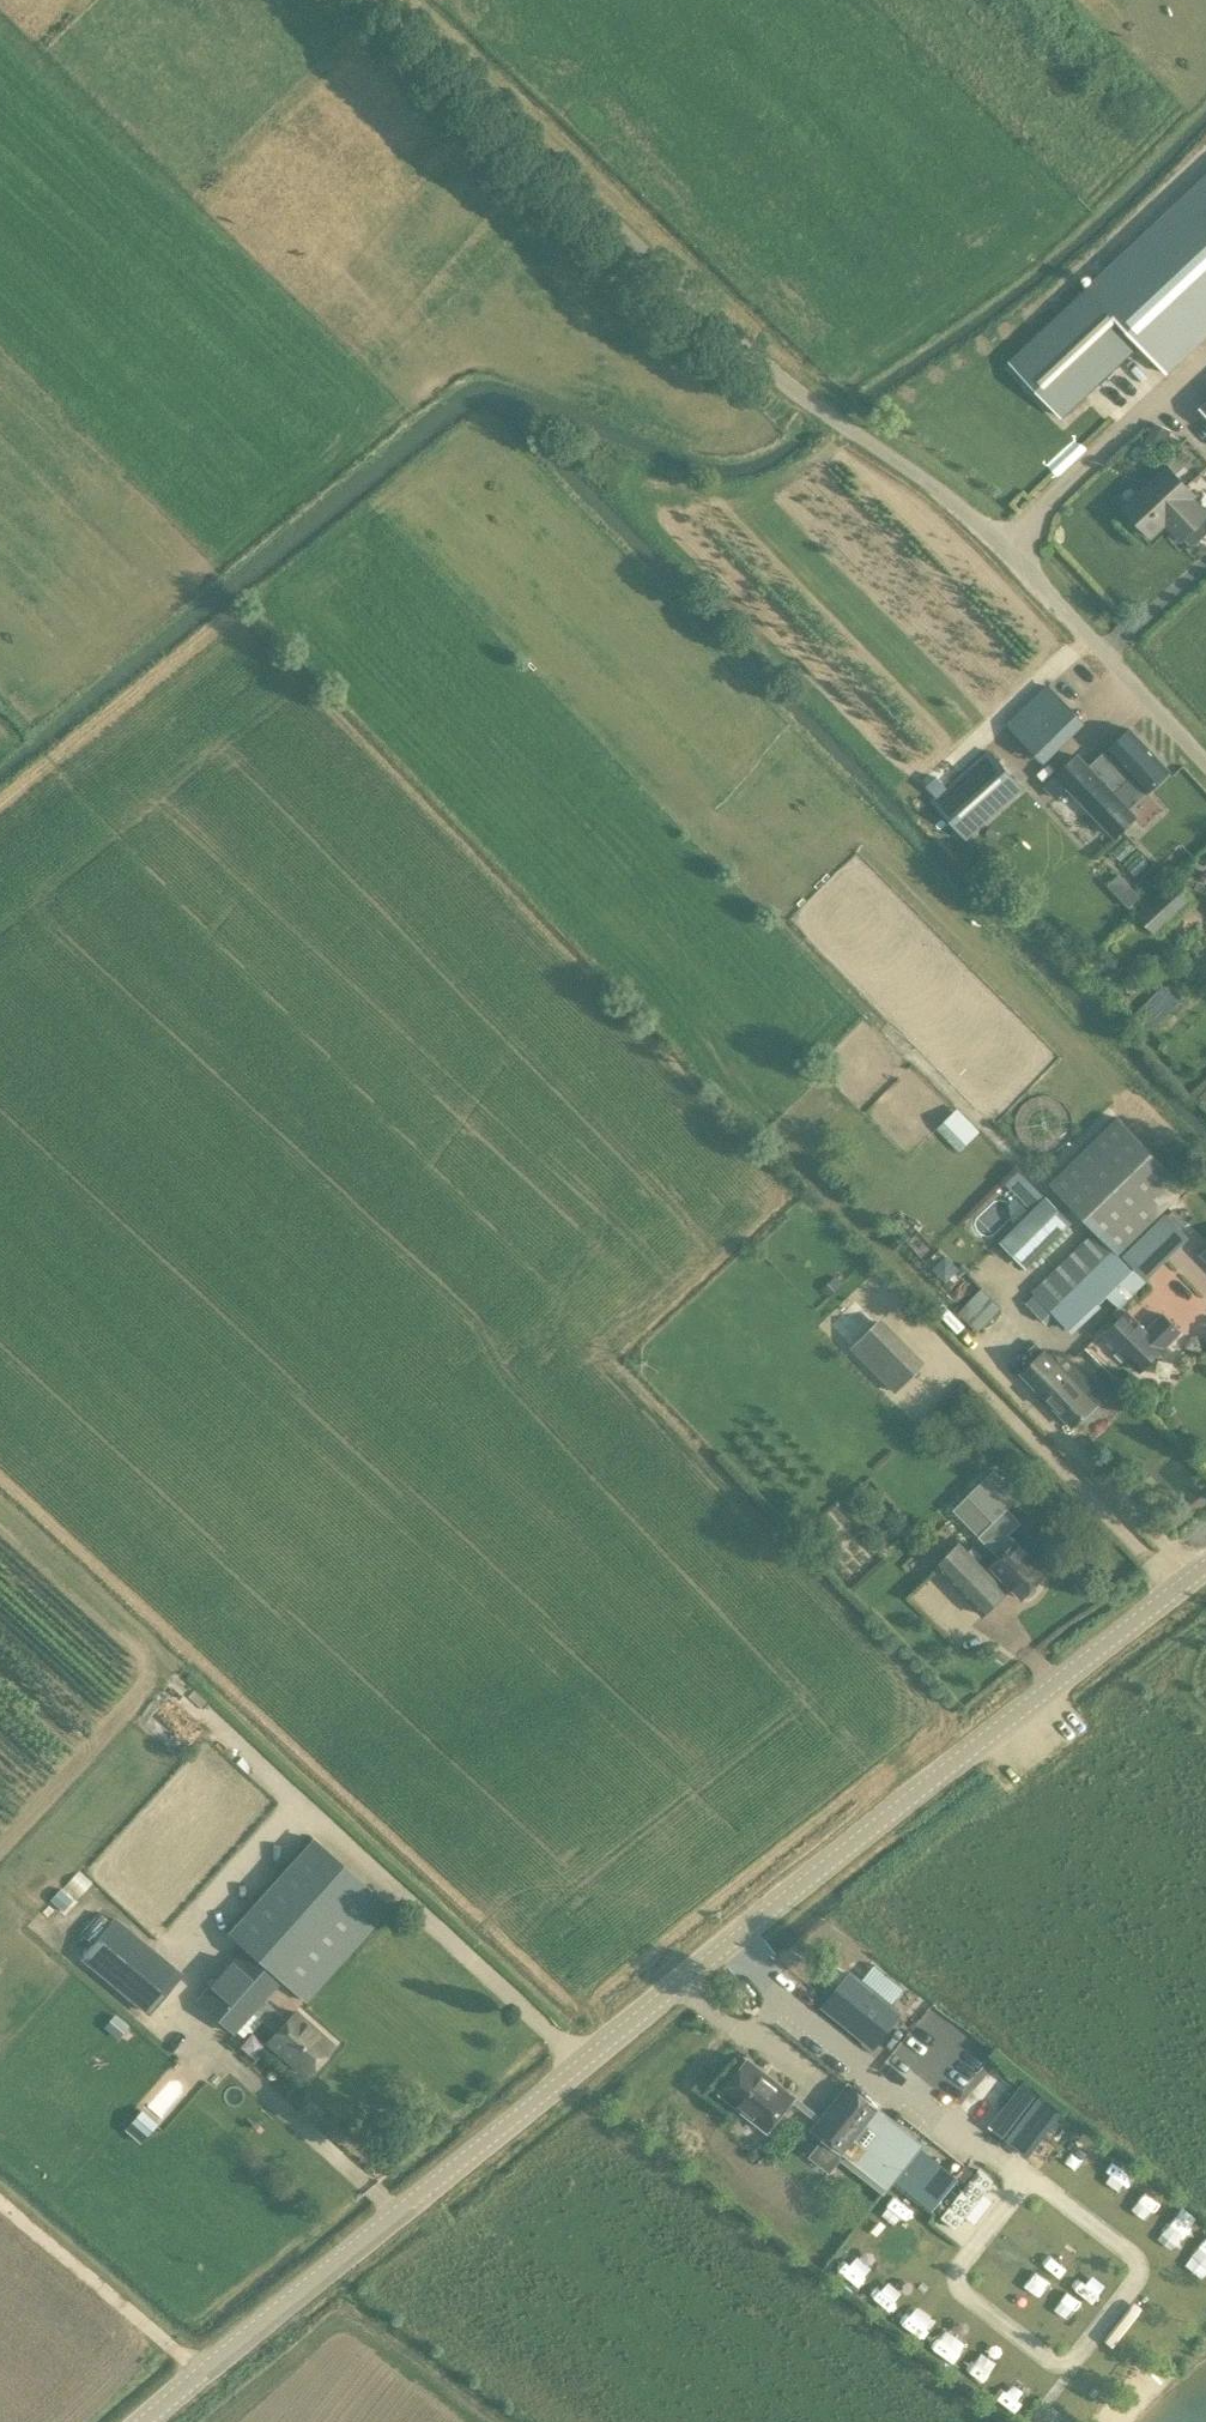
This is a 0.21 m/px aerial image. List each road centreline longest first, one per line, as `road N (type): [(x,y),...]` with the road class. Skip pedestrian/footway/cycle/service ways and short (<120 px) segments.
road 1 (unclassified): [(1205,1568),(799,1885),(148,2421)]
road 2 (unclassified): [(1205,766),(978,522),(786,384),(382,0)]

